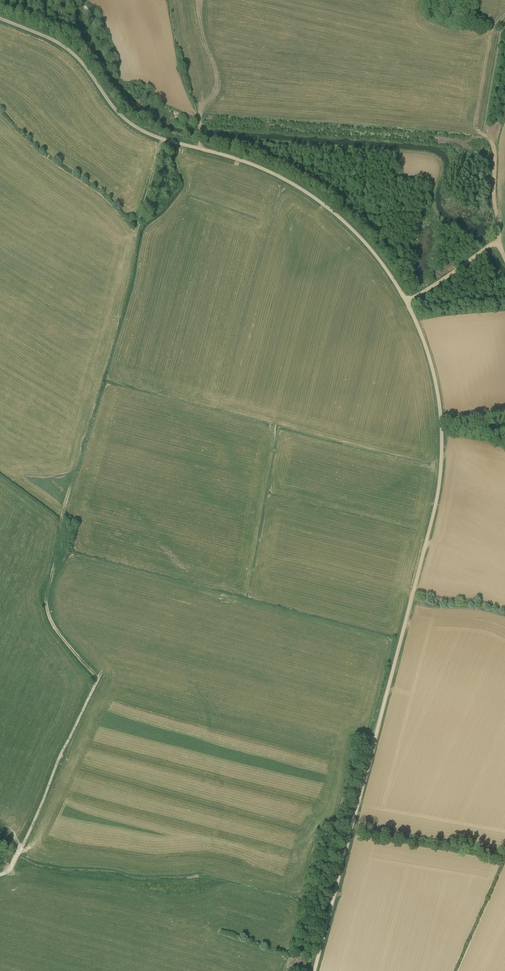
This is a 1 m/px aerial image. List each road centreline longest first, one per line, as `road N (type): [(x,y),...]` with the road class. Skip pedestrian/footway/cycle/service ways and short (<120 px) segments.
road 1 (unclassified): [(315,970),(440,484),(441,405),(423,334),(383,263),(325,207),(263,171),(139,130),(80,62),(0,21)]

